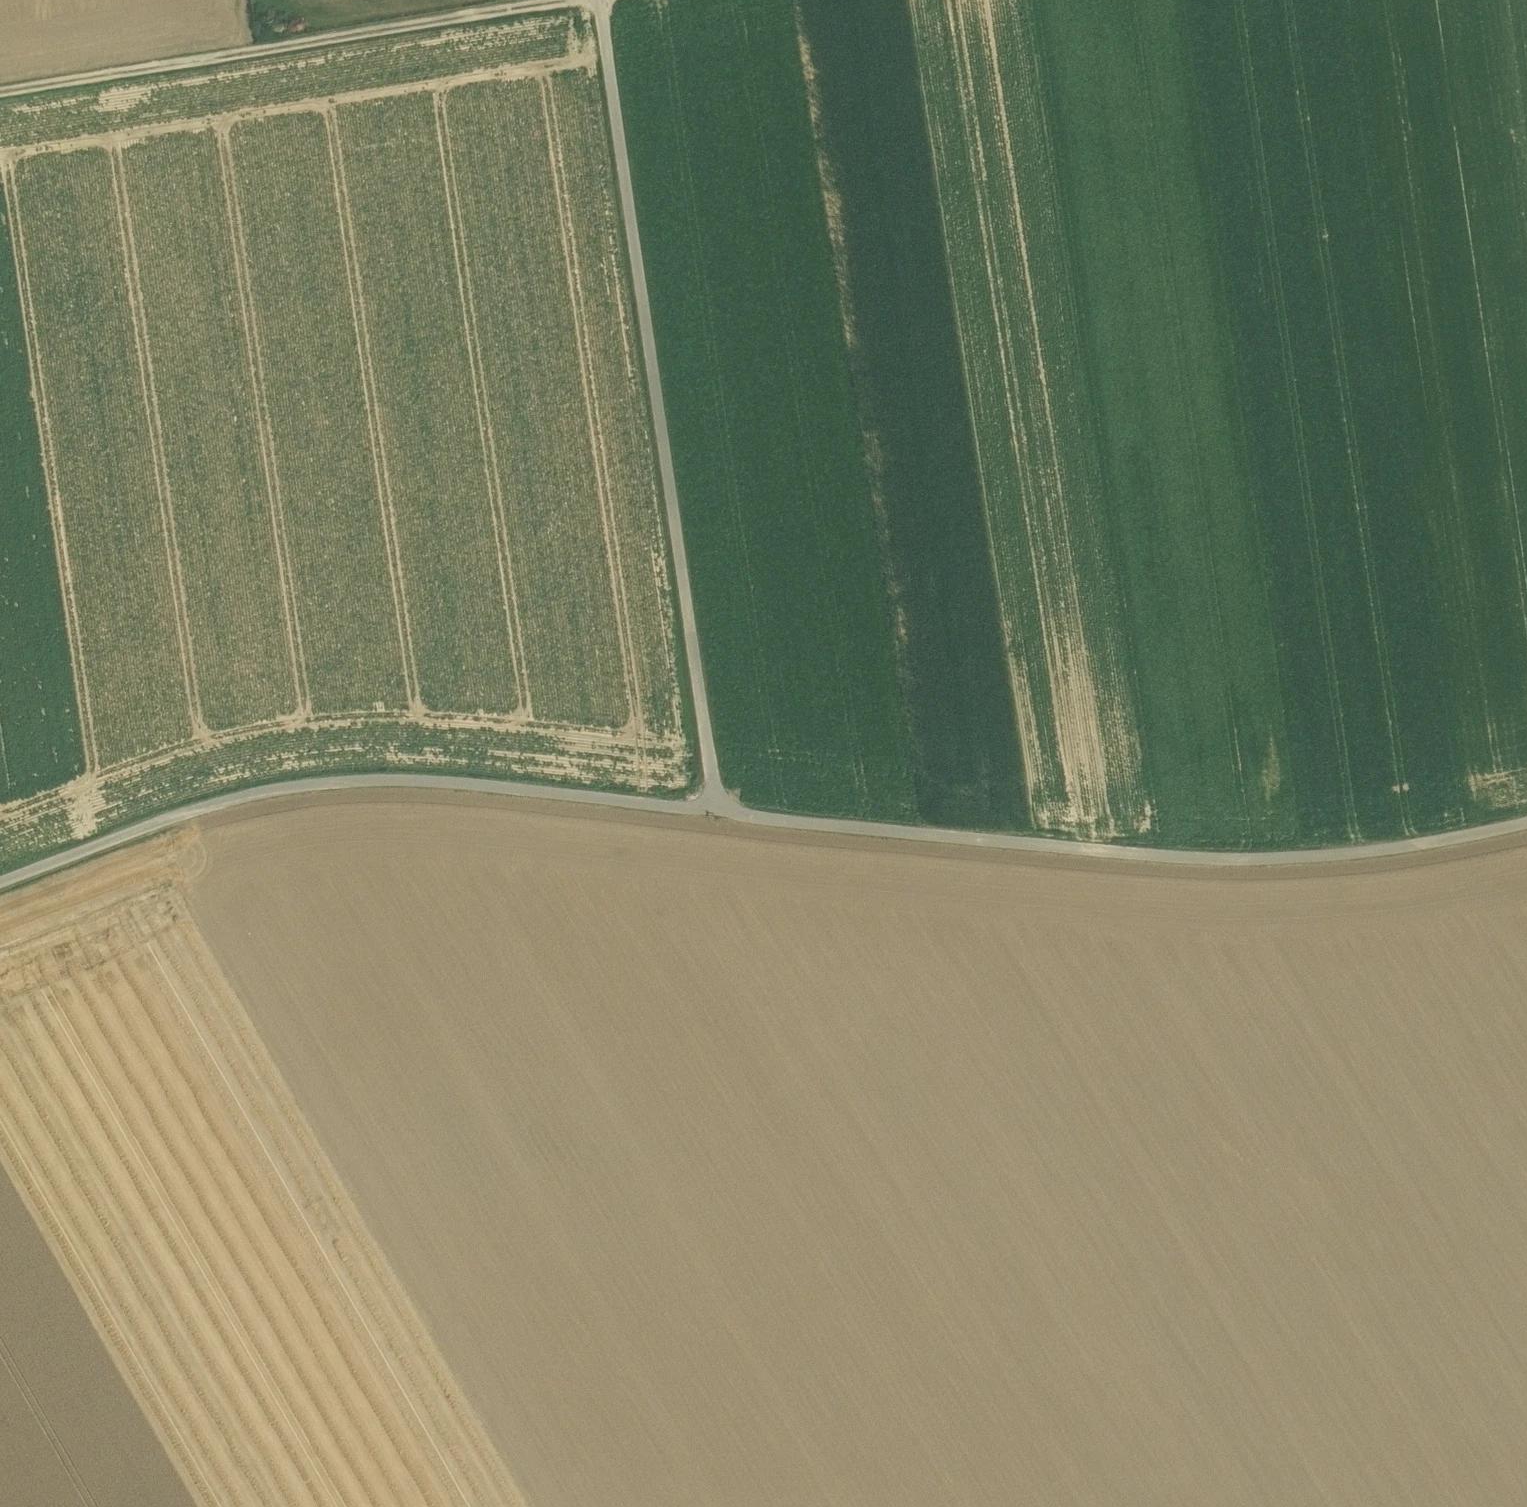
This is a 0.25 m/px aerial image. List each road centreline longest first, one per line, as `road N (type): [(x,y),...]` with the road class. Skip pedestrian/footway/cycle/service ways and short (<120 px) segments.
road 1 (unclassified): [(0,882),(199,809),(271,791),(366,784),(562,783),(717,811),(1195,858),(1295,859),(1454,841),(1526,824)]
road 2 (track): [(0,93),(558,0)]

